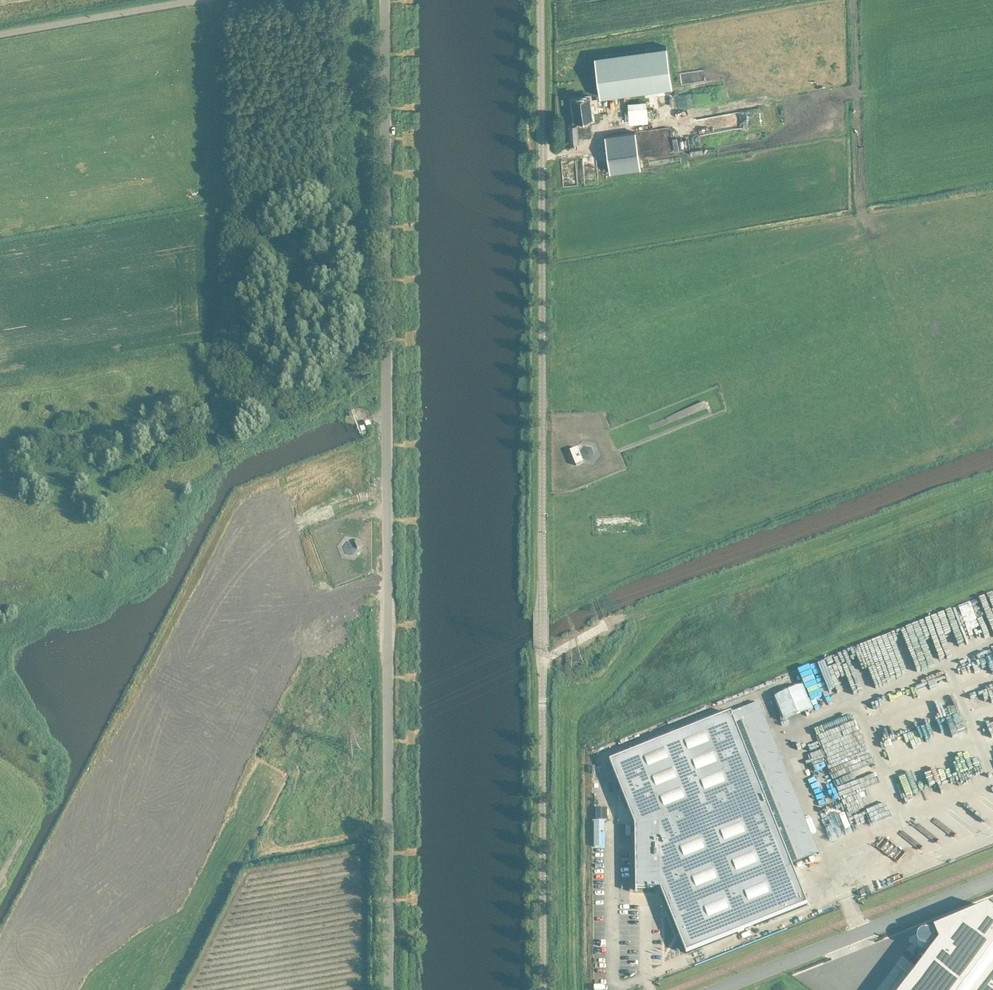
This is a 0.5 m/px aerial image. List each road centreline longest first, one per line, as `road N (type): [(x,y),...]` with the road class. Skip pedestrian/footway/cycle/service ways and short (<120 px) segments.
road 1 (unclassified): [(387,989),(384,0)]
road 2 (unclassified): [(542,989),(540,0)]
road 3 (unclassified): [(717,989),(992,881)]
road 4 (unclassified): [(0,36),(208,0)]

